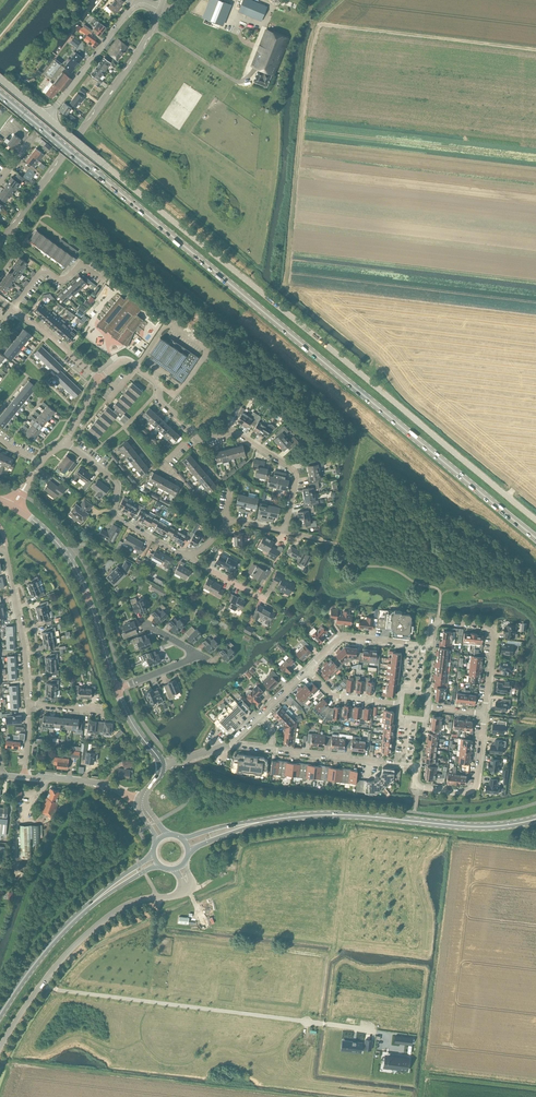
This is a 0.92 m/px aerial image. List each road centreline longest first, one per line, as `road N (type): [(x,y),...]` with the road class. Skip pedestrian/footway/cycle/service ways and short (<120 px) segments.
road 1 (primary): [(535,538),(0,94)]
road 2 (unclassified): [(535,520),(47,118)]
road 3 (track): [(156,933),(331,954),(354,815)]
road 4 (unclassified): [(0,242),(138,54),(160,9)]
road 5 (secondary): [(269,820),(343,815),(483,827),(535,819)]
road 6 (unclassified): [(0,1047),(36,991),(91,930),(129,904),(182,893)]
road 7 (track): [(535,49),(316,23)]
road 8 (tertiary): [(118,690),(75,567),(13,506)]
road 9 (residential): [(484,714),(492,631),(434,621),(431,647),(417,645)]
road 10 (residential): [(181,555),(117,519),(114,482),(65,443)]
road 11 (residential): [(285,532),(291,469),(235,433),(193,434)]
road 12 (residential): [(403,765),(417,767),(415,787),(473,790),(484,714)]
road 13 (residential): [(160,9),(132,9),(47,118)]
road 14 (residential): [(29,705),(19,617),(0,550)]
road 15 (secondary): [(0,1014),(88,907)]
road 16 (residential): [(193,434),(162,405),(156,383),(127,362),(100,379)]
road 17 (residential): [(271,750),(403,765)]
road 18 (residential): [(13,309),(43,268),(61,281),(81,265),(104,281)]
road 19 (residential): [(417,645),(340,638),(306,671)]
road 20 (residential): [(142,801),(103,785),(24,776)]

